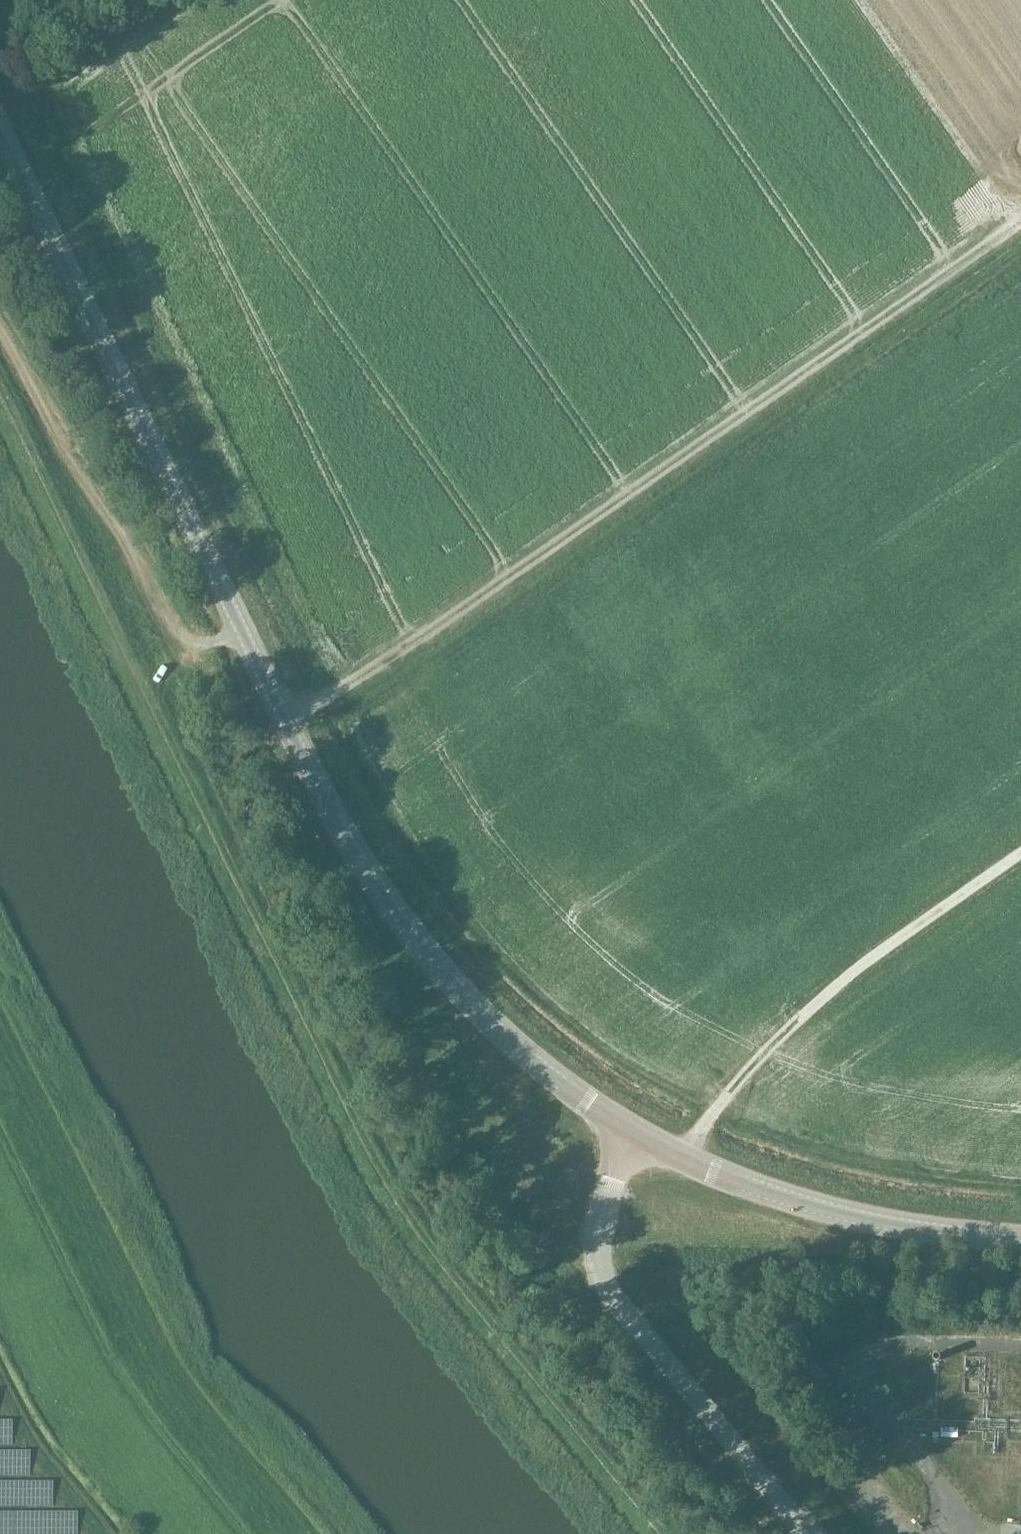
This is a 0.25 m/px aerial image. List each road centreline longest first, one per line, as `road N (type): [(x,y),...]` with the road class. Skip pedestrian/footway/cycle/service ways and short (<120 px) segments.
road 1 (secondary): [(626,1126),(517,1043),(399,912),(242,640),(0,135)]
road 2 (unclassified): [(798,1533),(610,1299),(604,1209),(626,1126)]
road 3 (track): [(0,327),(175,633),(192,645),(242,640)]
road 4 (secondary): [(1020,1244),(785,1198),(626,1126)]

